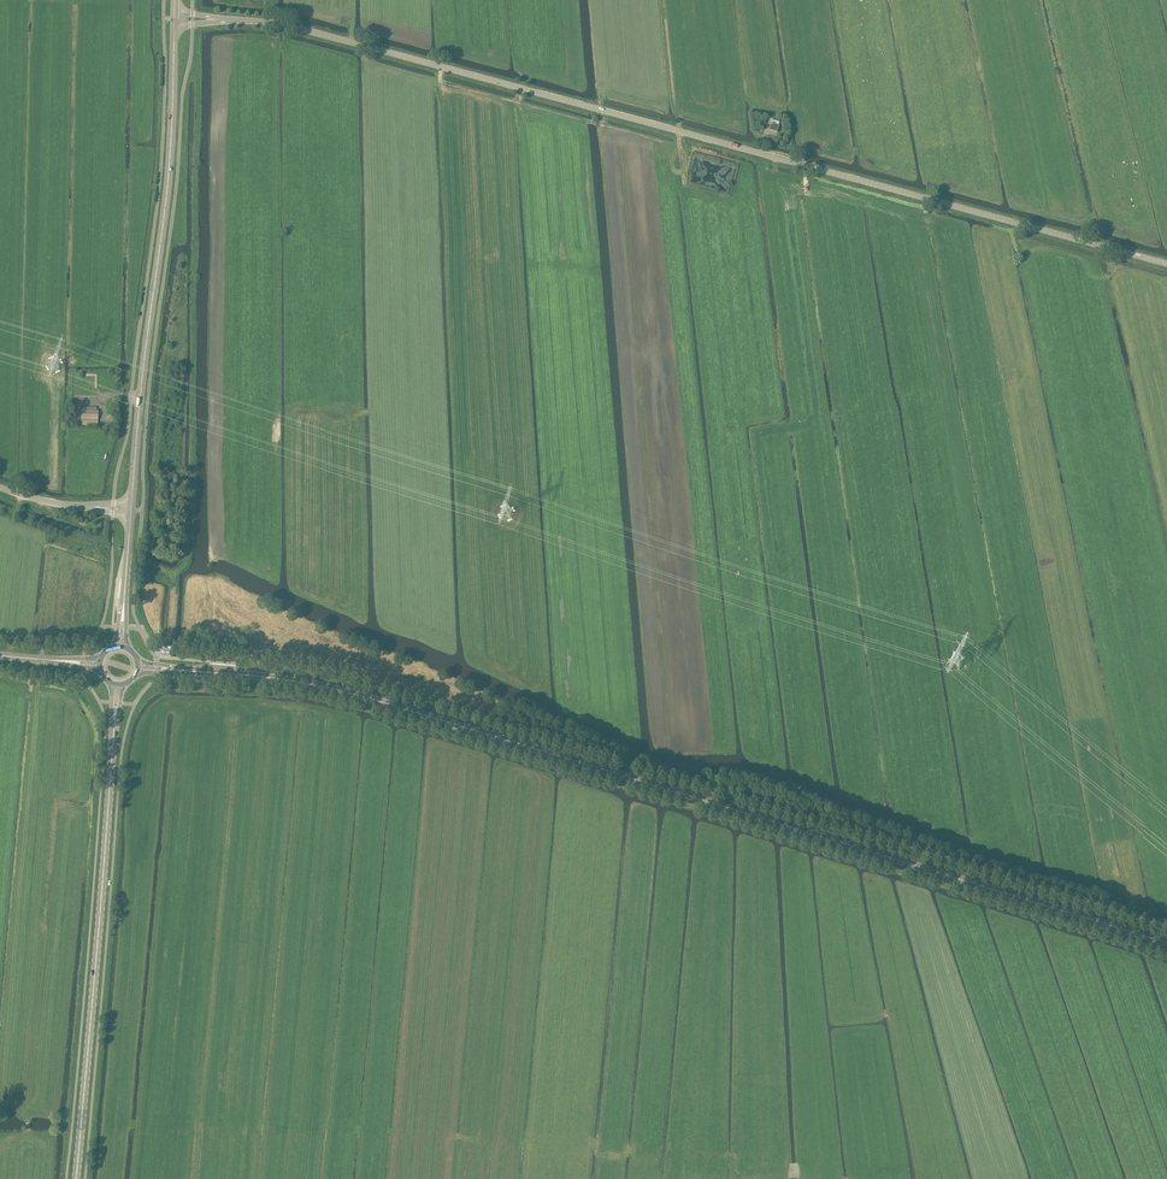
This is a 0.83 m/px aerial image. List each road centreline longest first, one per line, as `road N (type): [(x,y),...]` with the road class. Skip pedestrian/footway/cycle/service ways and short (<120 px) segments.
road 1 (primary): [(1166,943),(342,691),(182,670)]
road 2 (unclassified): [(1166,264),(298,29),(213,20)]
road 3 (tertiary): [(131,510),(164,218),(174,19)]
road 4 (secondary): [(75,1178),(115,723)]
road 5 (track): [(677,130),(681,113),(664,0)]

